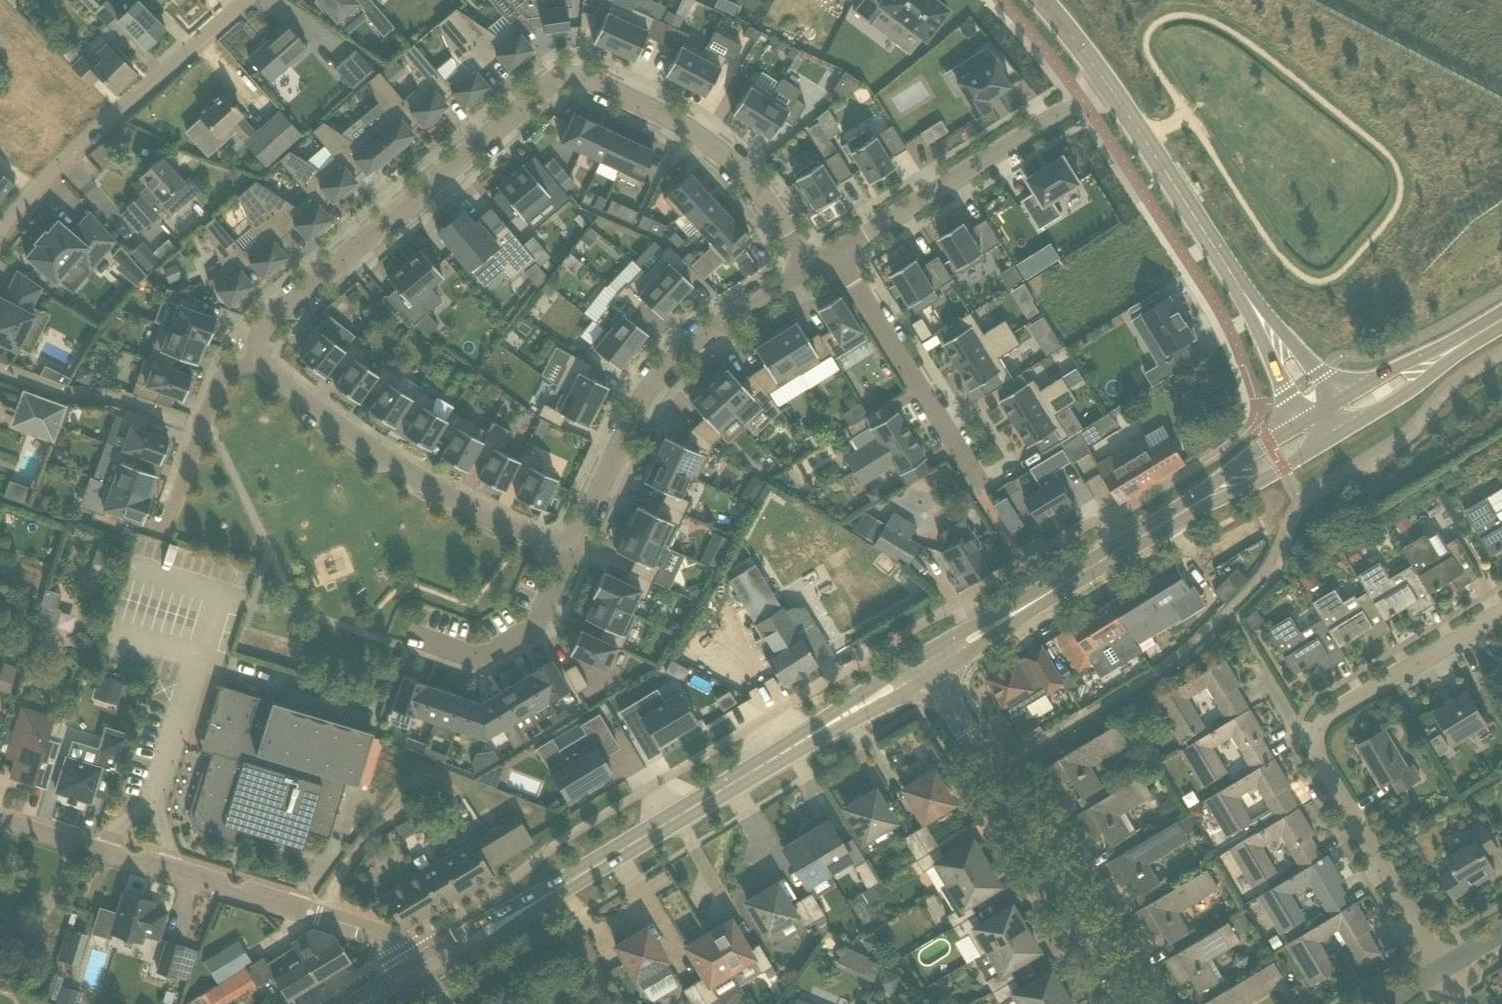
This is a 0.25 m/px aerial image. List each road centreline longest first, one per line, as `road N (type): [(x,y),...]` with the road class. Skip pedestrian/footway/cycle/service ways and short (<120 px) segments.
road 1 (residential): [(259,360),(273,319),(549,84),(570,77),(673,119),(756,189),(808,268)]
road 2 (tertiary): [(423,972),(927,665)]
road 3 (residential): [(423,972),(386,936),(0,819)]
road 4 (residential): [(1130,1003),(927,665)]
road 5 (residential): [(568,555),(643,399),(688,346),(808,268)]
road 6 (residential): [(568,555),(411,478),(259,360)]
road 7 (residential): [(0,231),(43,180),(246,0)]
road 8 (residential): [(837,251),(1108,84)]
road 9 (tertiary): [(927,665),(1176,517)]
road 10 (residential): [(1445,969),(1313,749)]
road 11 (residential): [(837,251),(967,468)]
road 12 (tertiary): [(1241,292),(1108,84)]
road 13 (residential): [(1313,749),(1329,716),(1501,612)]
road 14 (residential): [(415,636),(478,659),(536,627),(568,555)]
road 15 (residential): [(167,529),(219,382),(259,360)]
road 16 (tertiary): [(1176,517),(1319,448)]
road 17 (tertiary): [(1302,424),(1176,517)]
road 18 (tertiary): [(1337,403),(1241,292)]
road 19 (tertiary): [(1241,292),(1302,424)]
road 20 (tertiary): [(1464,345),(1337,403)]
road 21 (tertiary): [(1353,427),(1464,345)]

